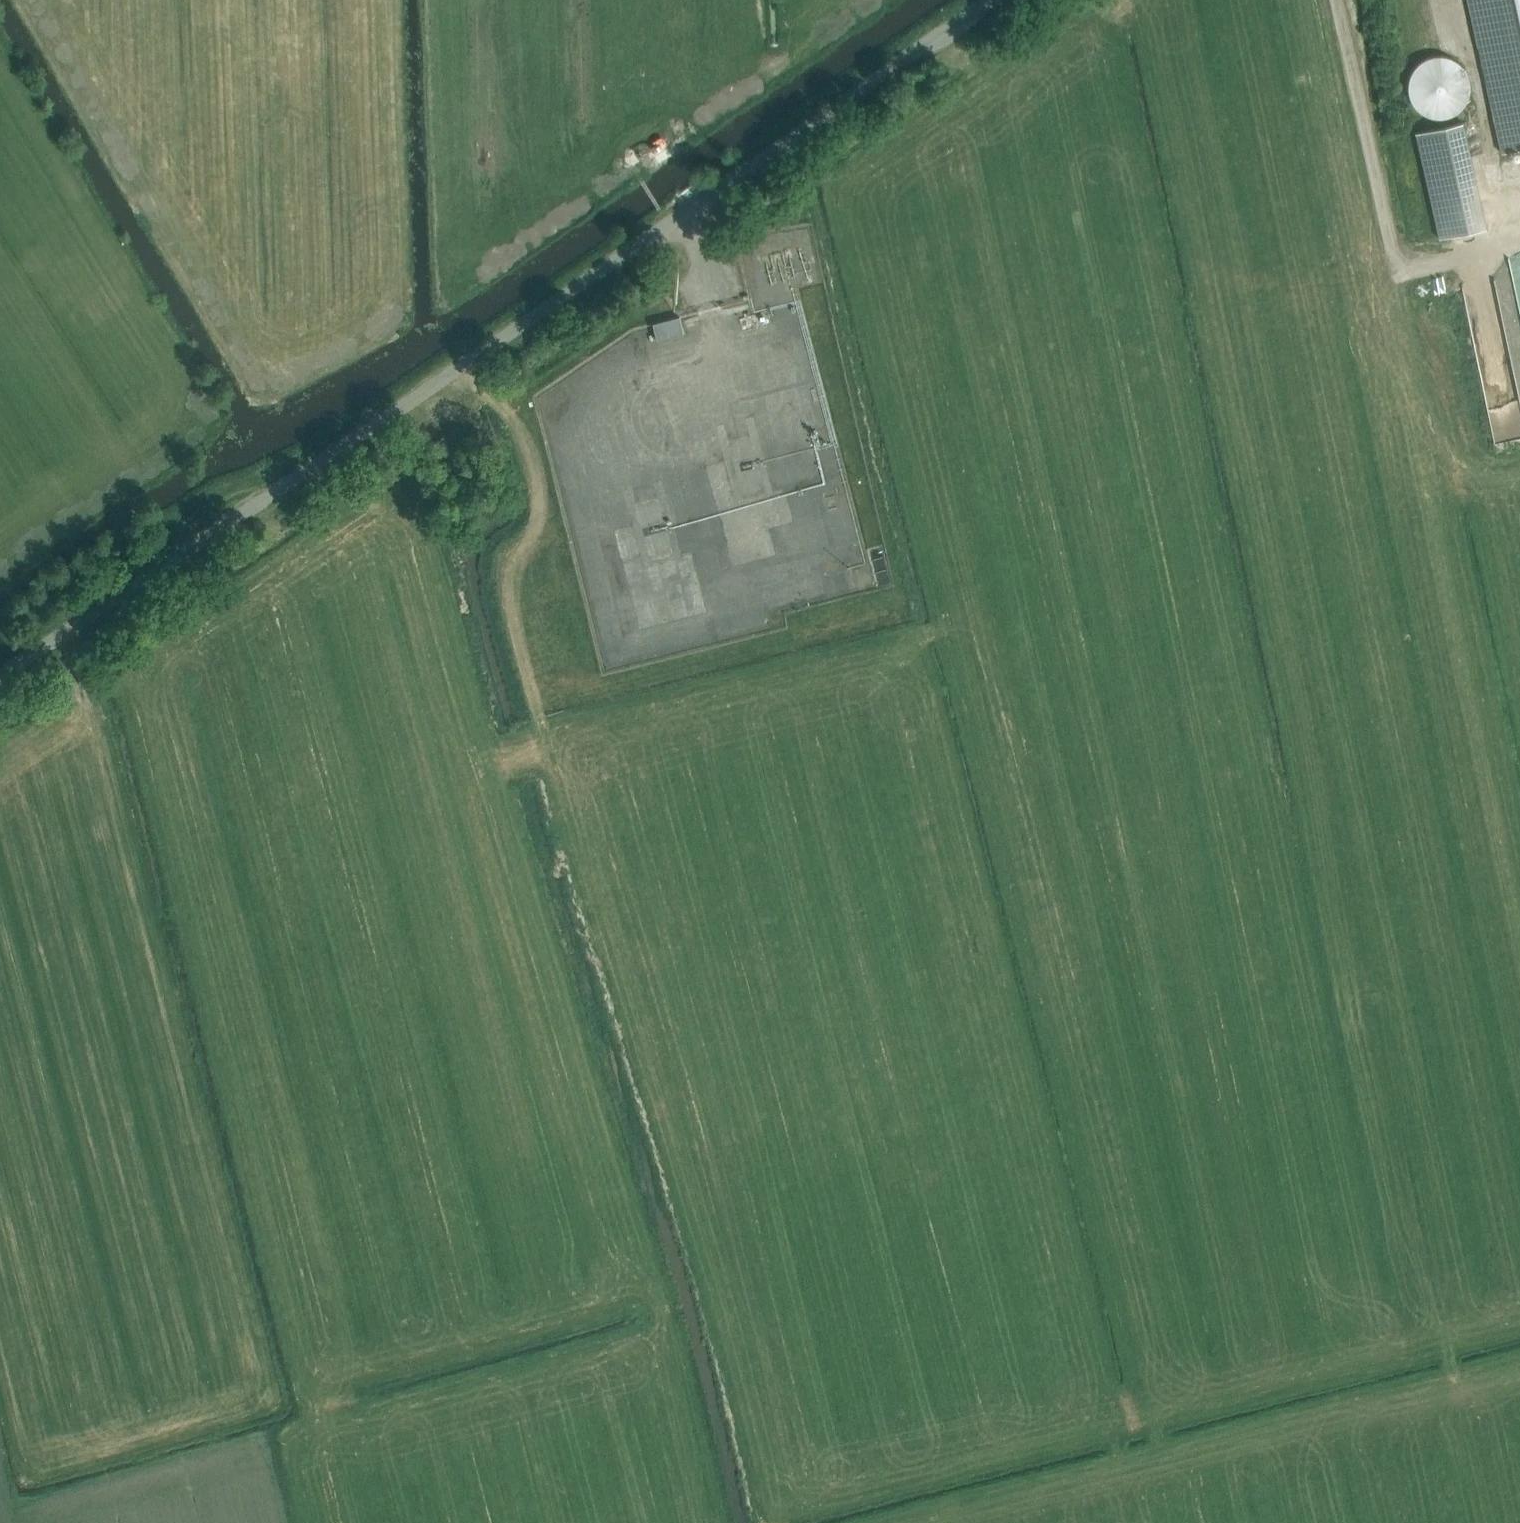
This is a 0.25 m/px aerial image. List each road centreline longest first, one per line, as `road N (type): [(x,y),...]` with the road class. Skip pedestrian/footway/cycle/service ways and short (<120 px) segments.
road 1 (unclassified): [(0,675),(1001,0)]

